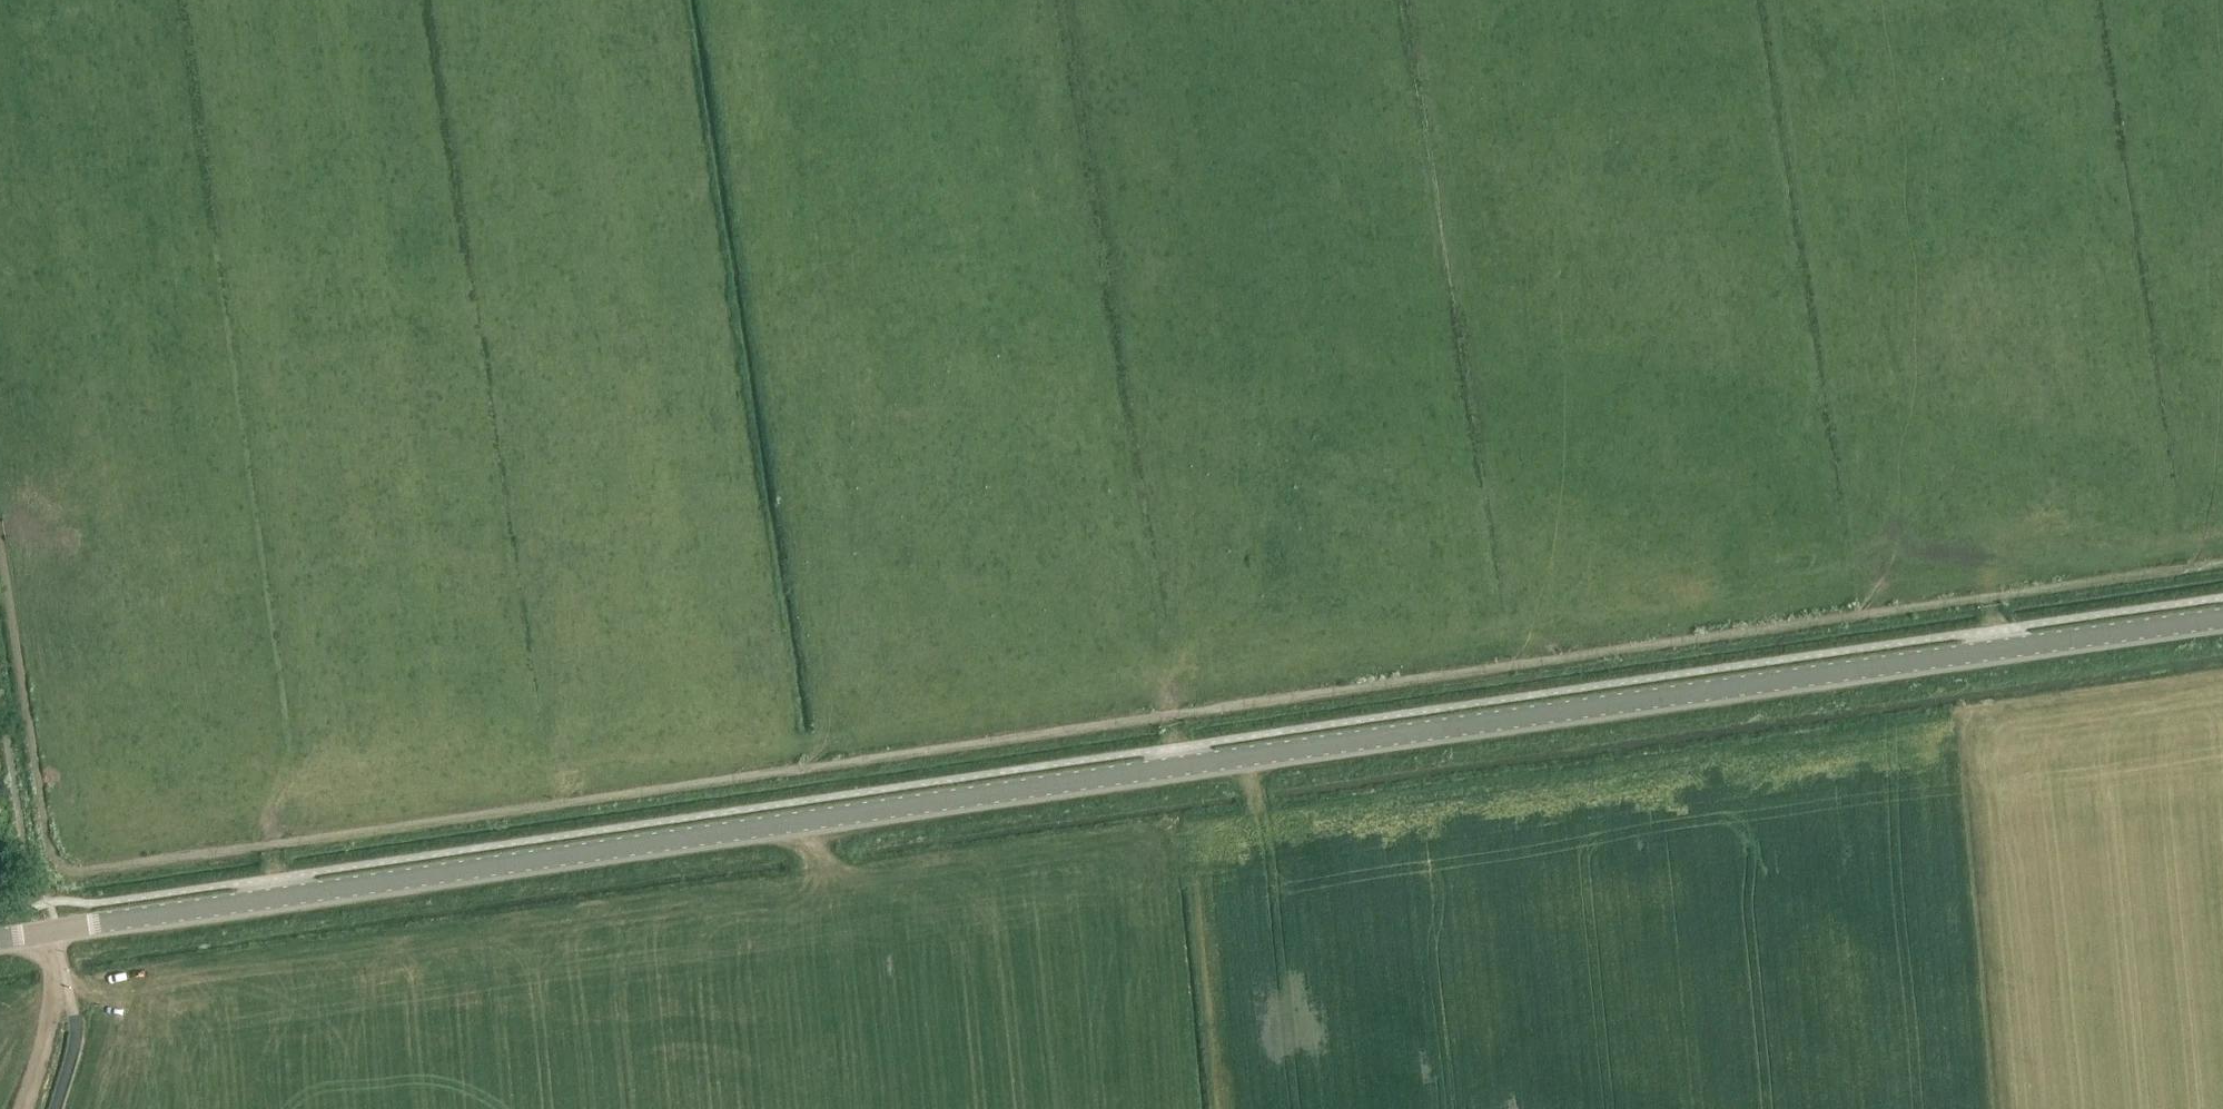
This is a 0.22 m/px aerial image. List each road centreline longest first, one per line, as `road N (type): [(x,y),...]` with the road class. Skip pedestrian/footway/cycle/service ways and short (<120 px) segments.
road 1 (tertiary): [(0,938),(2222,615)]
road 2 (track): [(41,931),(52,1029),(26,1108)]

